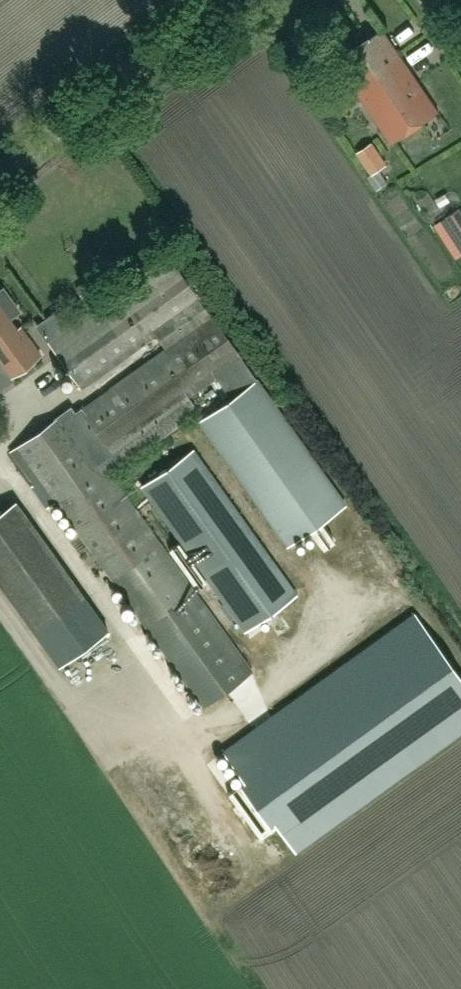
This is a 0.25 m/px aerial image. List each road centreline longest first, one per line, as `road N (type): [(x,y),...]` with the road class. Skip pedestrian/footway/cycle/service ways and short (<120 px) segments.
road 1 (unclassified): [(0,178),(230,0)]

